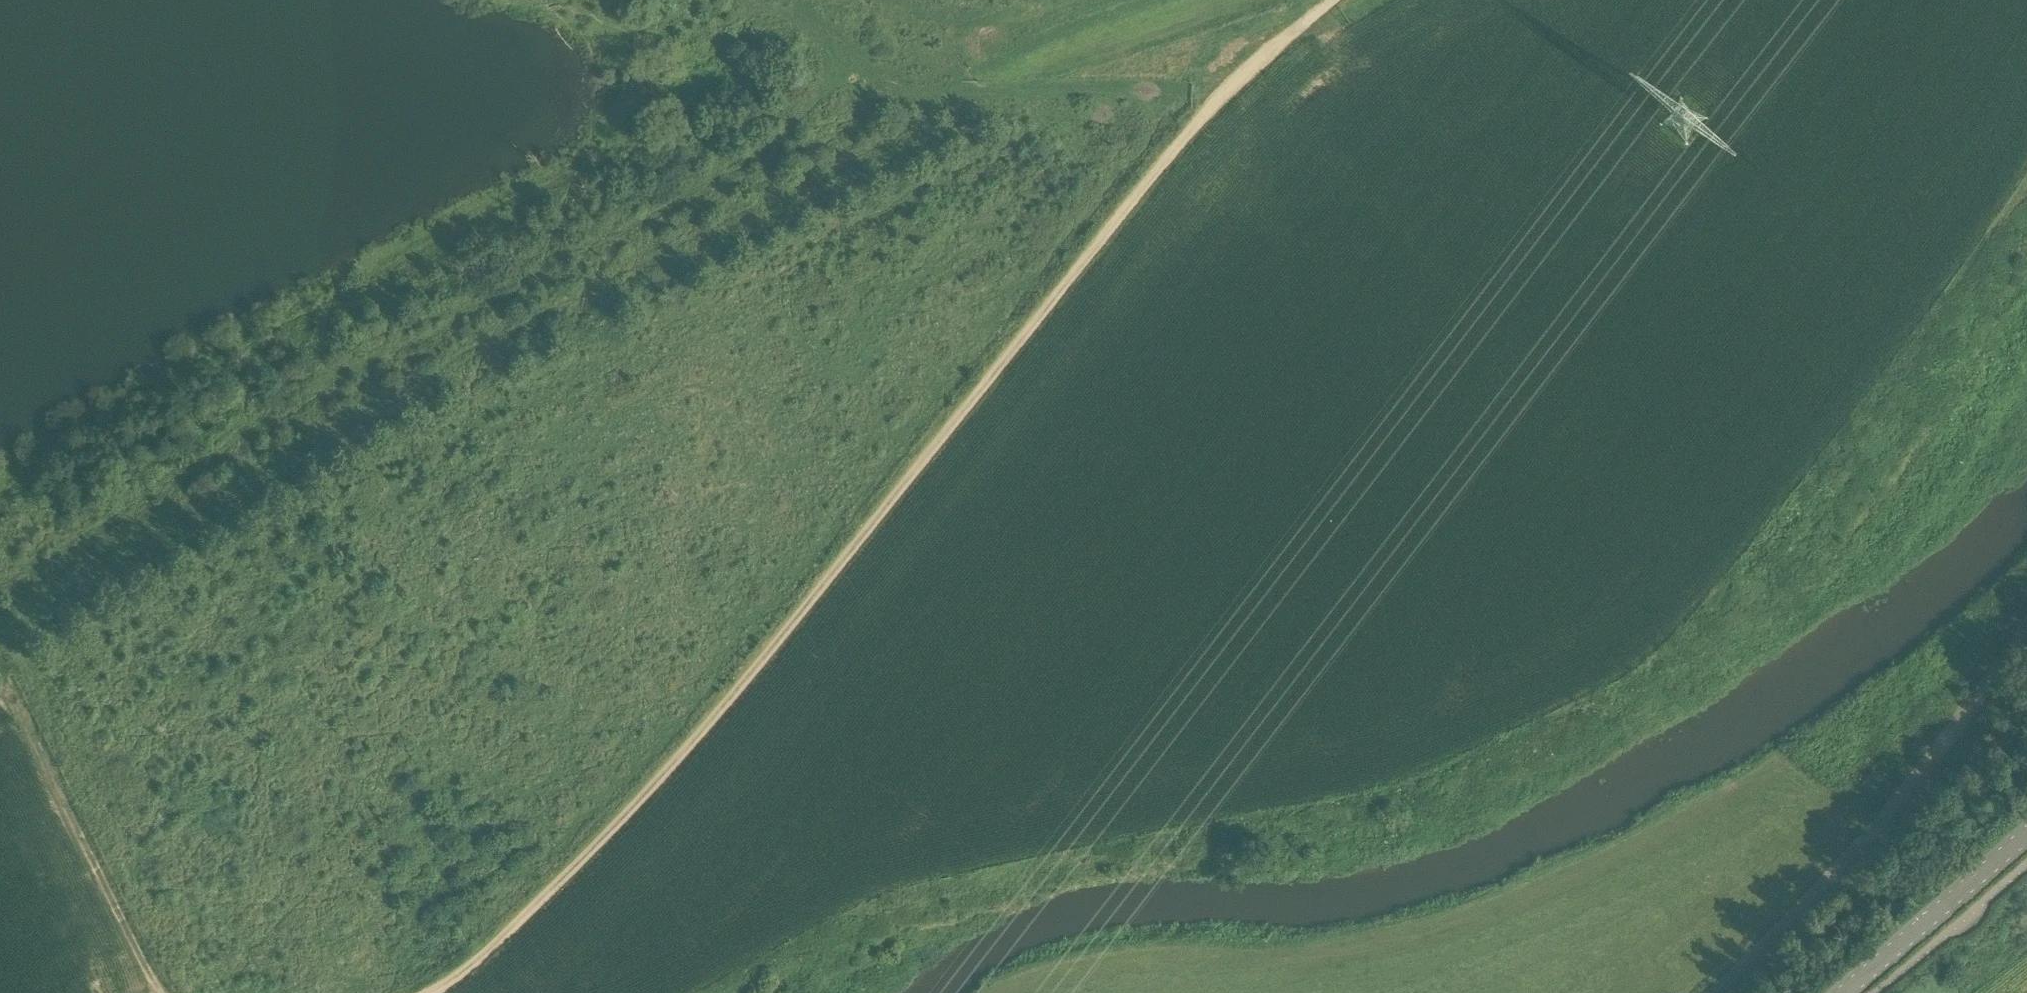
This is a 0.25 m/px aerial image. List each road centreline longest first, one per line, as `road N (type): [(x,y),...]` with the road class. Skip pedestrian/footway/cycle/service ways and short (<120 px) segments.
road 1 (track): [(421,992),(460,969),(683,745),(1199,117),(1329,0)]
road 2 (track): [(0,636),(530,321),(908,137),(929,98),(1081,26),(1157,0)]
road 3 (unclassified): [(1715,992),(1903,794),(2026,623)]
road 4 (track): [(157,992),(0,667)]
road 5 (track): [(929,98),(1100,89),(1217,99)]
road 6 (tertiary): [(1838,992),(2026,830)]

